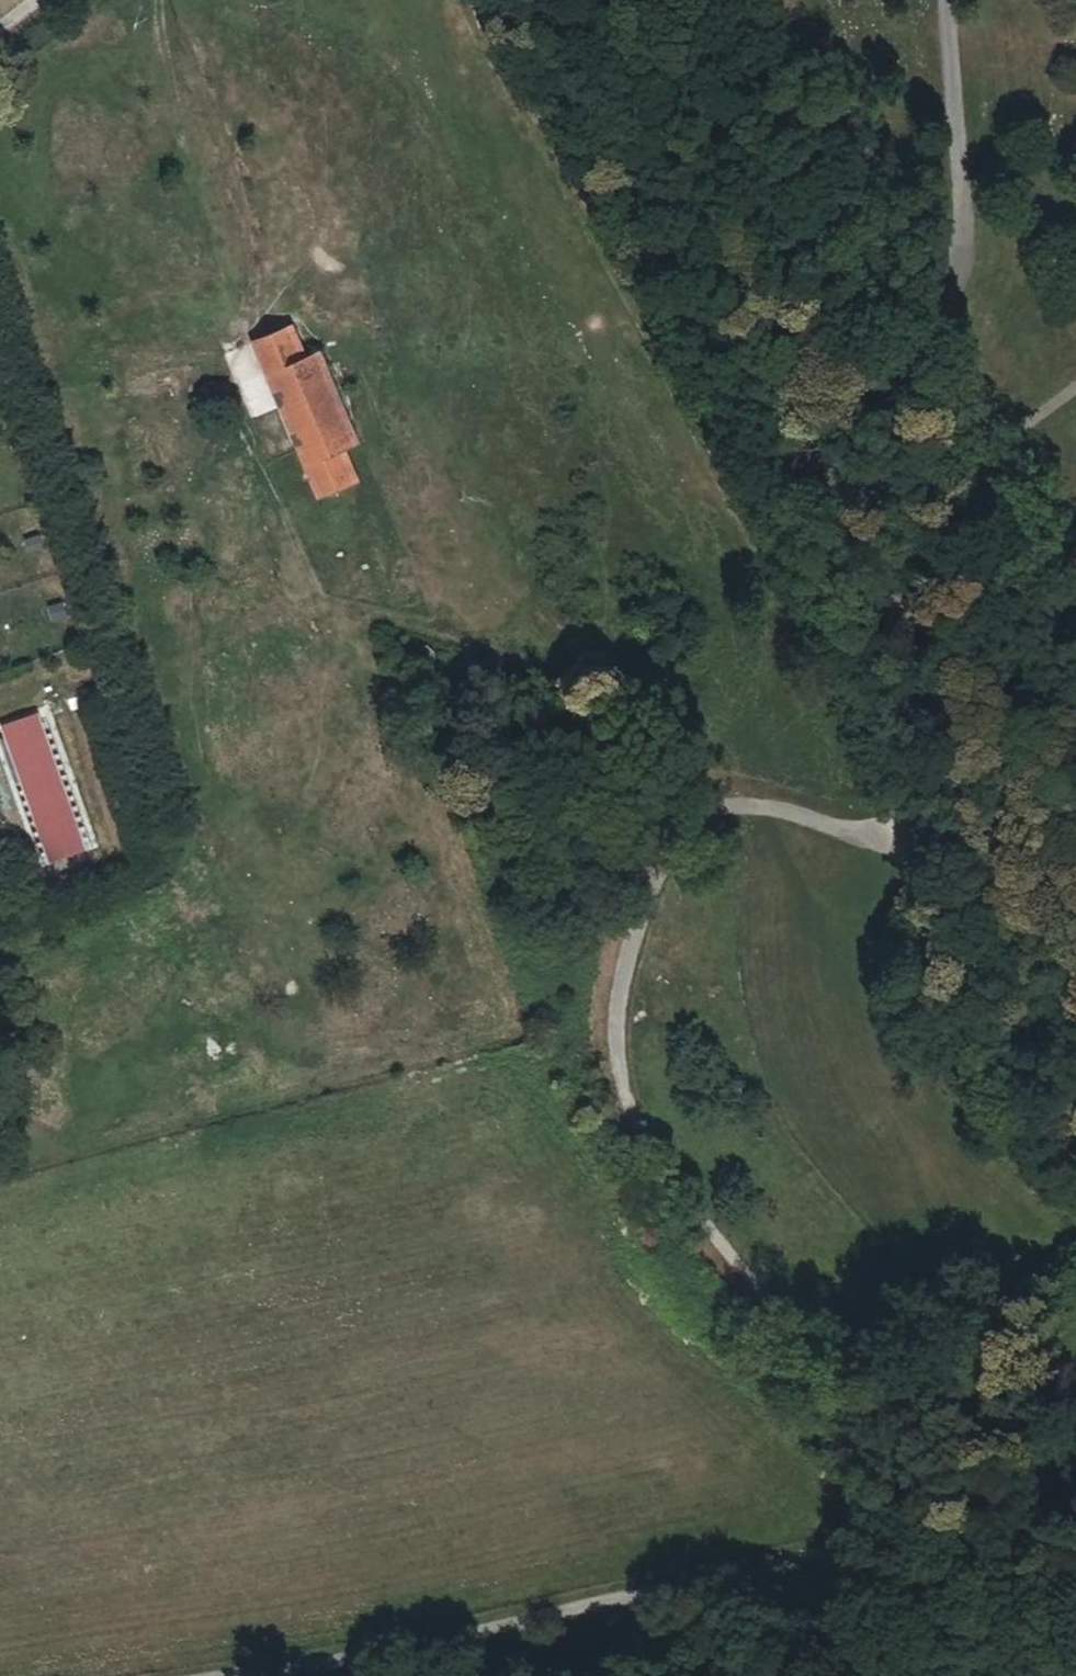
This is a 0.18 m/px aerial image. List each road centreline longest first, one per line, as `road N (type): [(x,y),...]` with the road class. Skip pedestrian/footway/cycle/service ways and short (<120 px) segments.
road 1 (track): [(236,340),(255,279),(245,236),(158,35),(157,0)]

